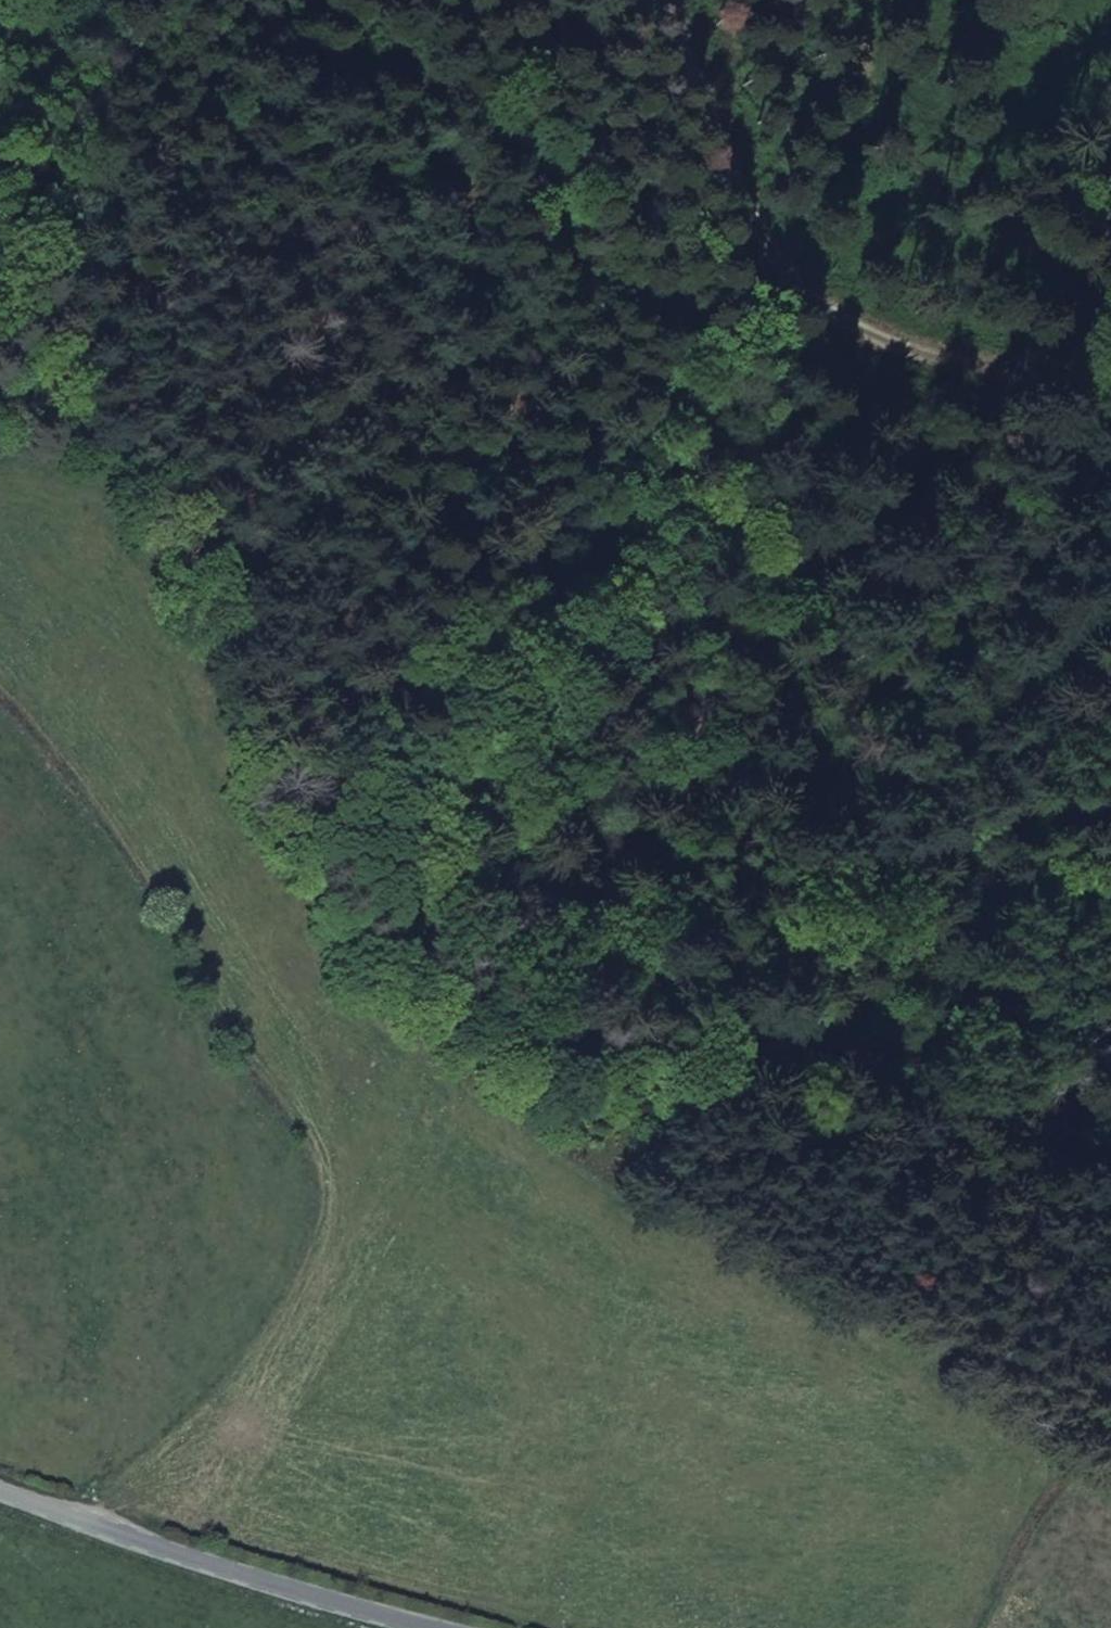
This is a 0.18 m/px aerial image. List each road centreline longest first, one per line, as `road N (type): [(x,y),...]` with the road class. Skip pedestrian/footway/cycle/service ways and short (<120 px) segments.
road 1 (track): [(652,0),(818,310),(1006,376),(1110,370)]
road 2 (unclassified): [(0,1492),(429,1627)]

